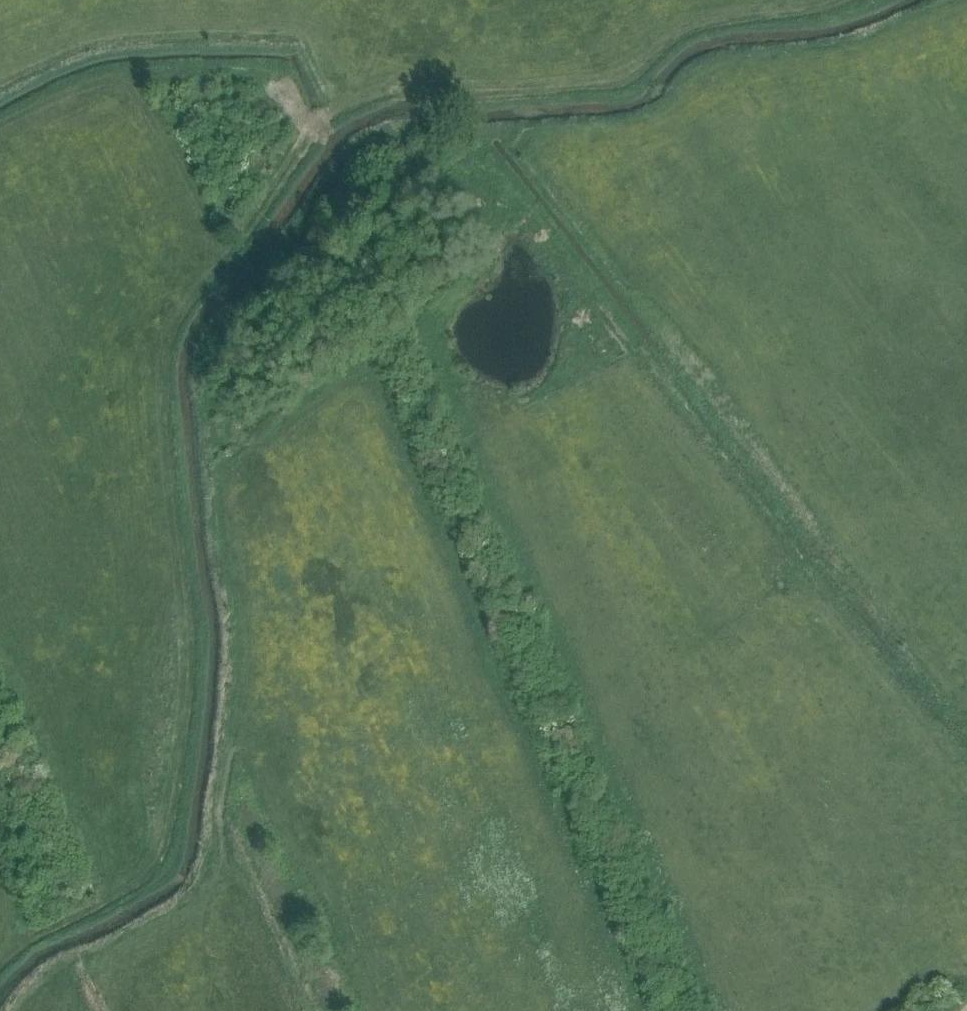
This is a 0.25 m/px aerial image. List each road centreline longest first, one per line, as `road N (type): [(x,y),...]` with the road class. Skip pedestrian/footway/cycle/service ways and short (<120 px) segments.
road 1 (track): [(0,973),(62,933),(143,899),(179,835),(201,686),(187,457)]

